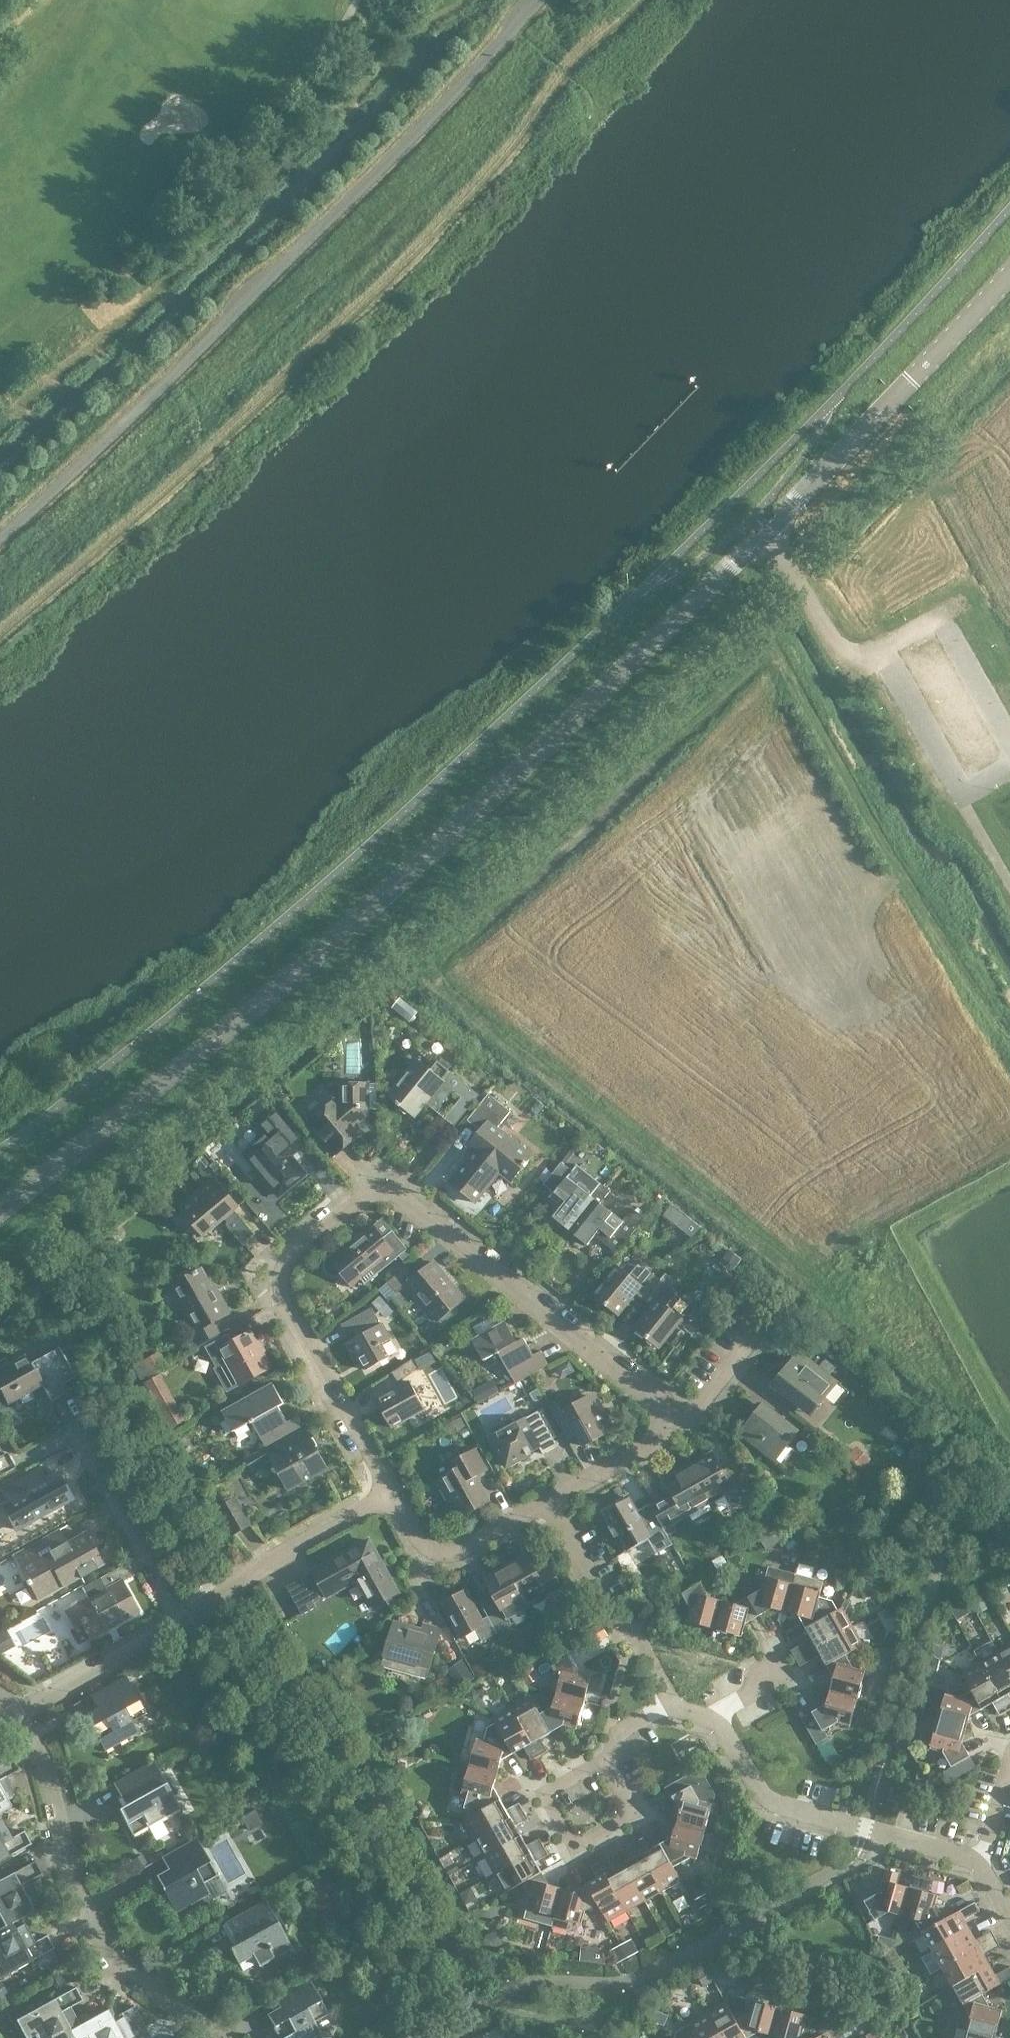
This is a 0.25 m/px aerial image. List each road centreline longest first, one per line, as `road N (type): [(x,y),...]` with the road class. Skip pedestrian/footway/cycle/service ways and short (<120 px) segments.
road 1 (tertiary): [(0,1209),(192,1053),(549,736),(832,463),(1009,270)]
road 2 (unclassified): [(540,0),(408,142),(0,539)]
road 3 (residential): [(395,1494),(287,1302),(287,1275),(368,1200),(405,1202),(688,1421)]
road 4 (residential): [(212,2037),(106,1953),(85,1911),(48,1768),(14,1714)]
road 5 (residential): [(980,1868),(768,1804),(714,1722)]
road 6 (residential): [(183,1624),(268,1564),(395,1494)]
road 7 (residential): [(676,1705),(550,1502)]
road 8 (residential): [(612,1756),(644,1810),(644,1824),(573,1864),(542,1793)]
road 9 (residential): [(183,1624),(73,1424)]
road 10 (residential): [(550,1502),(449,1555),(418,1537),(395,1494)]
road 11 (residential): [(14,1714),(183,1624)]
road 12 (residential): [(688,1421),(550,1502)]

